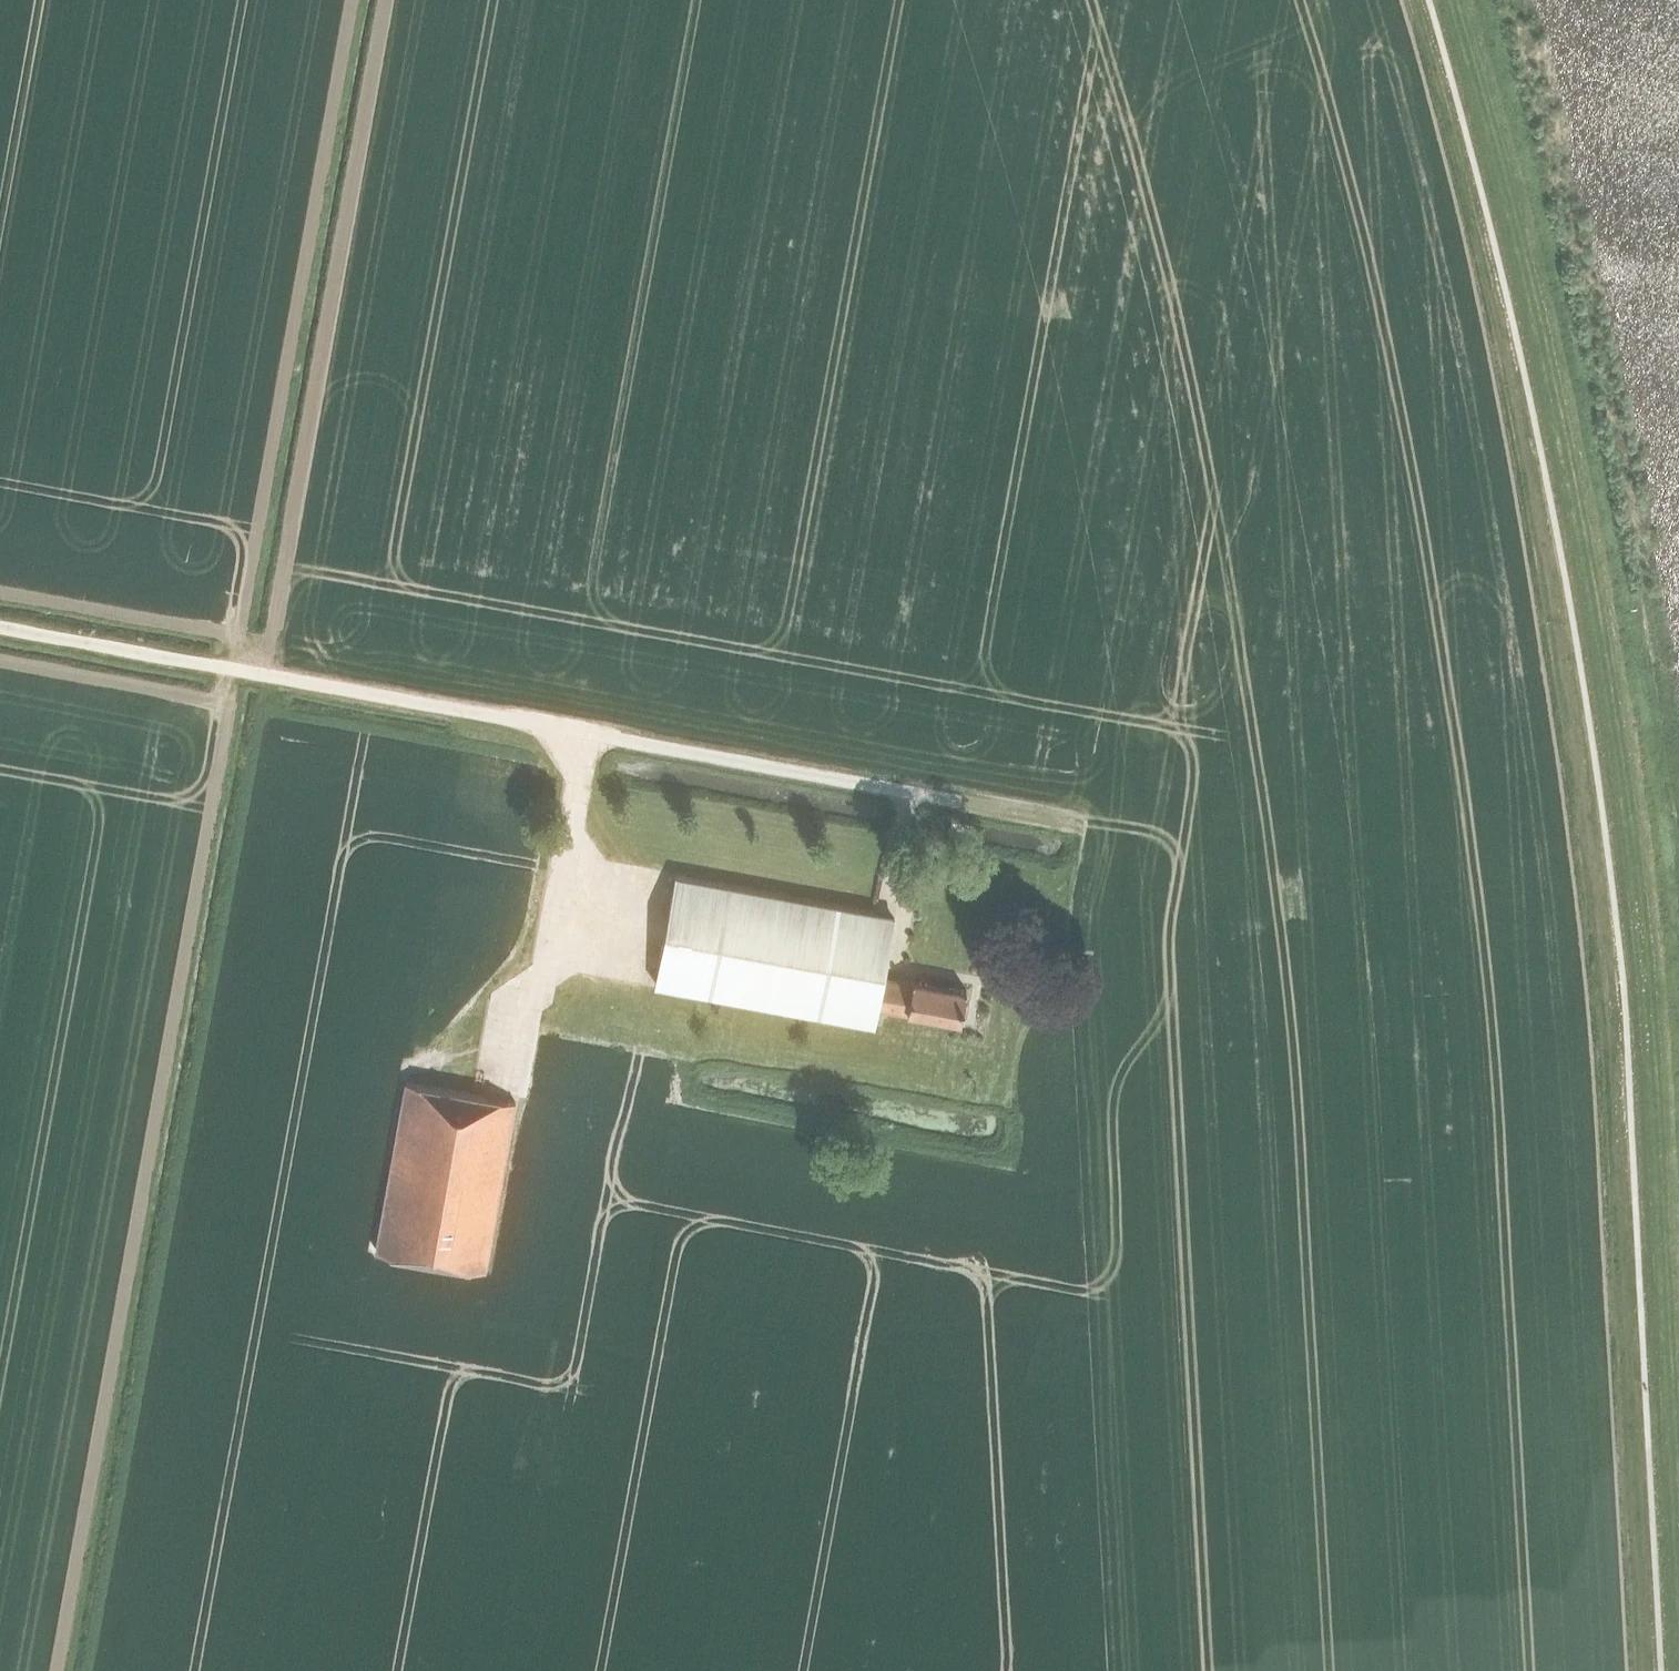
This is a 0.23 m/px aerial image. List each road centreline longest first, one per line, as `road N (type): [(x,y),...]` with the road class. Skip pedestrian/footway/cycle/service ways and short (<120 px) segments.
road 1 (unclassified): [(961,804),(0,628)]

